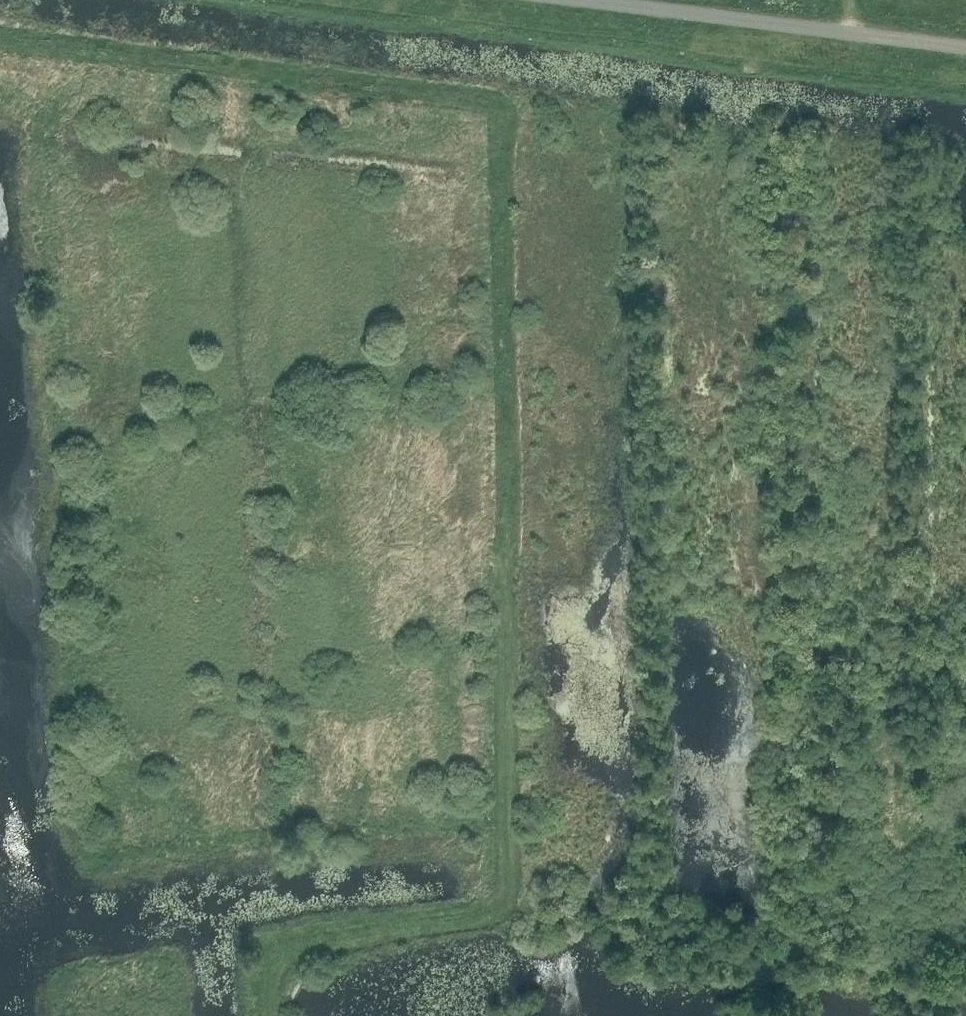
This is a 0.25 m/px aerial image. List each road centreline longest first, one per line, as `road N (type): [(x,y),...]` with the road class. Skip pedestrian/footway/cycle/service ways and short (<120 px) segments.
road 1 (unclassified): [(578,0),(965,47)]

